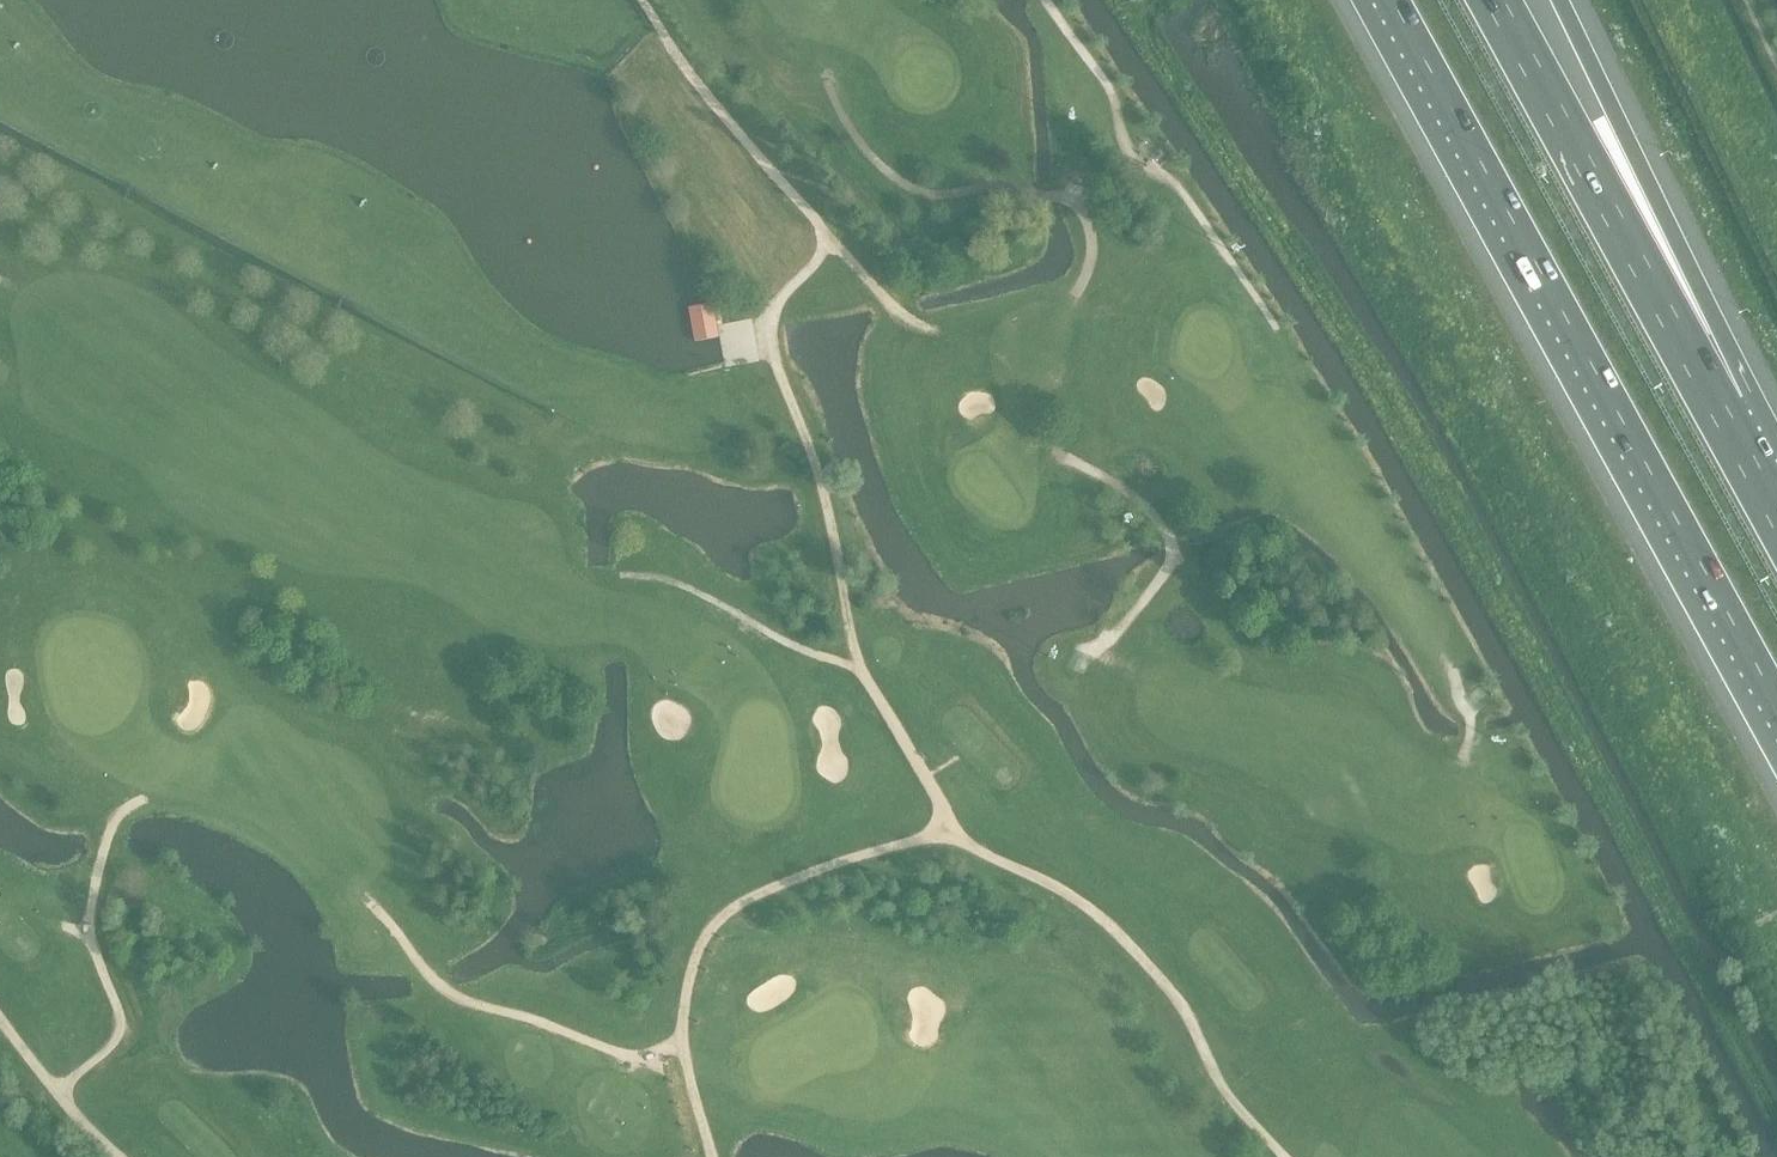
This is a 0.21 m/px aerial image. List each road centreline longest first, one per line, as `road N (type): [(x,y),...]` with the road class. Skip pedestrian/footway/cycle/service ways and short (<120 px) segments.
road 1 (track): [(1152,0),(1144,32),(1412,425),(1776,1099)]
road 2 (motorway): [(1391,0),(1776,704)]
road 3 (motorway): [(1722,417),(1495,0)]
road 4 (motorway): [(1722,417),(1614,113),(1559,0)]

